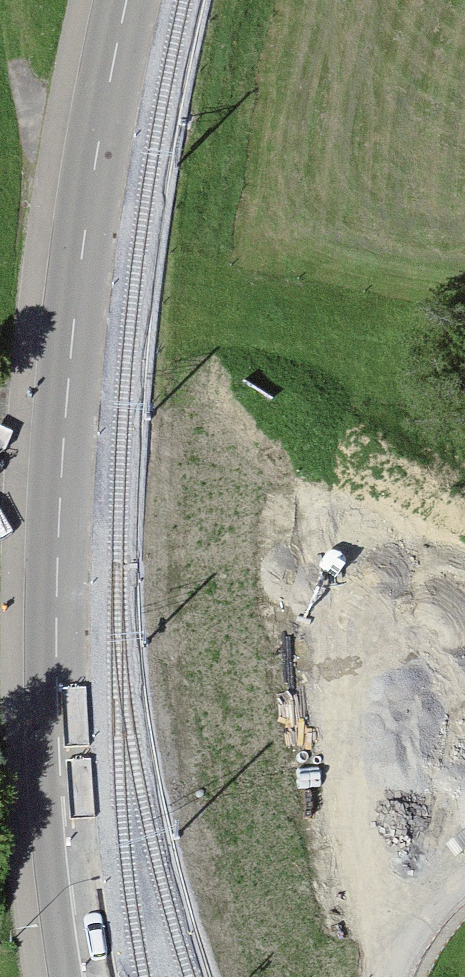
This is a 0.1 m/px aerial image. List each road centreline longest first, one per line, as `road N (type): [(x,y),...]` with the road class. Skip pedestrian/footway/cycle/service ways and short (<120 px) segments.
road 1 (secondary): [(127,0),(85,215),(60,512),(65,846),(83,976)]
road 2 (track): [(8,0),(39,138),(85,215)]
road 3 (track): [(464,881),(423,924),(392,976)]

